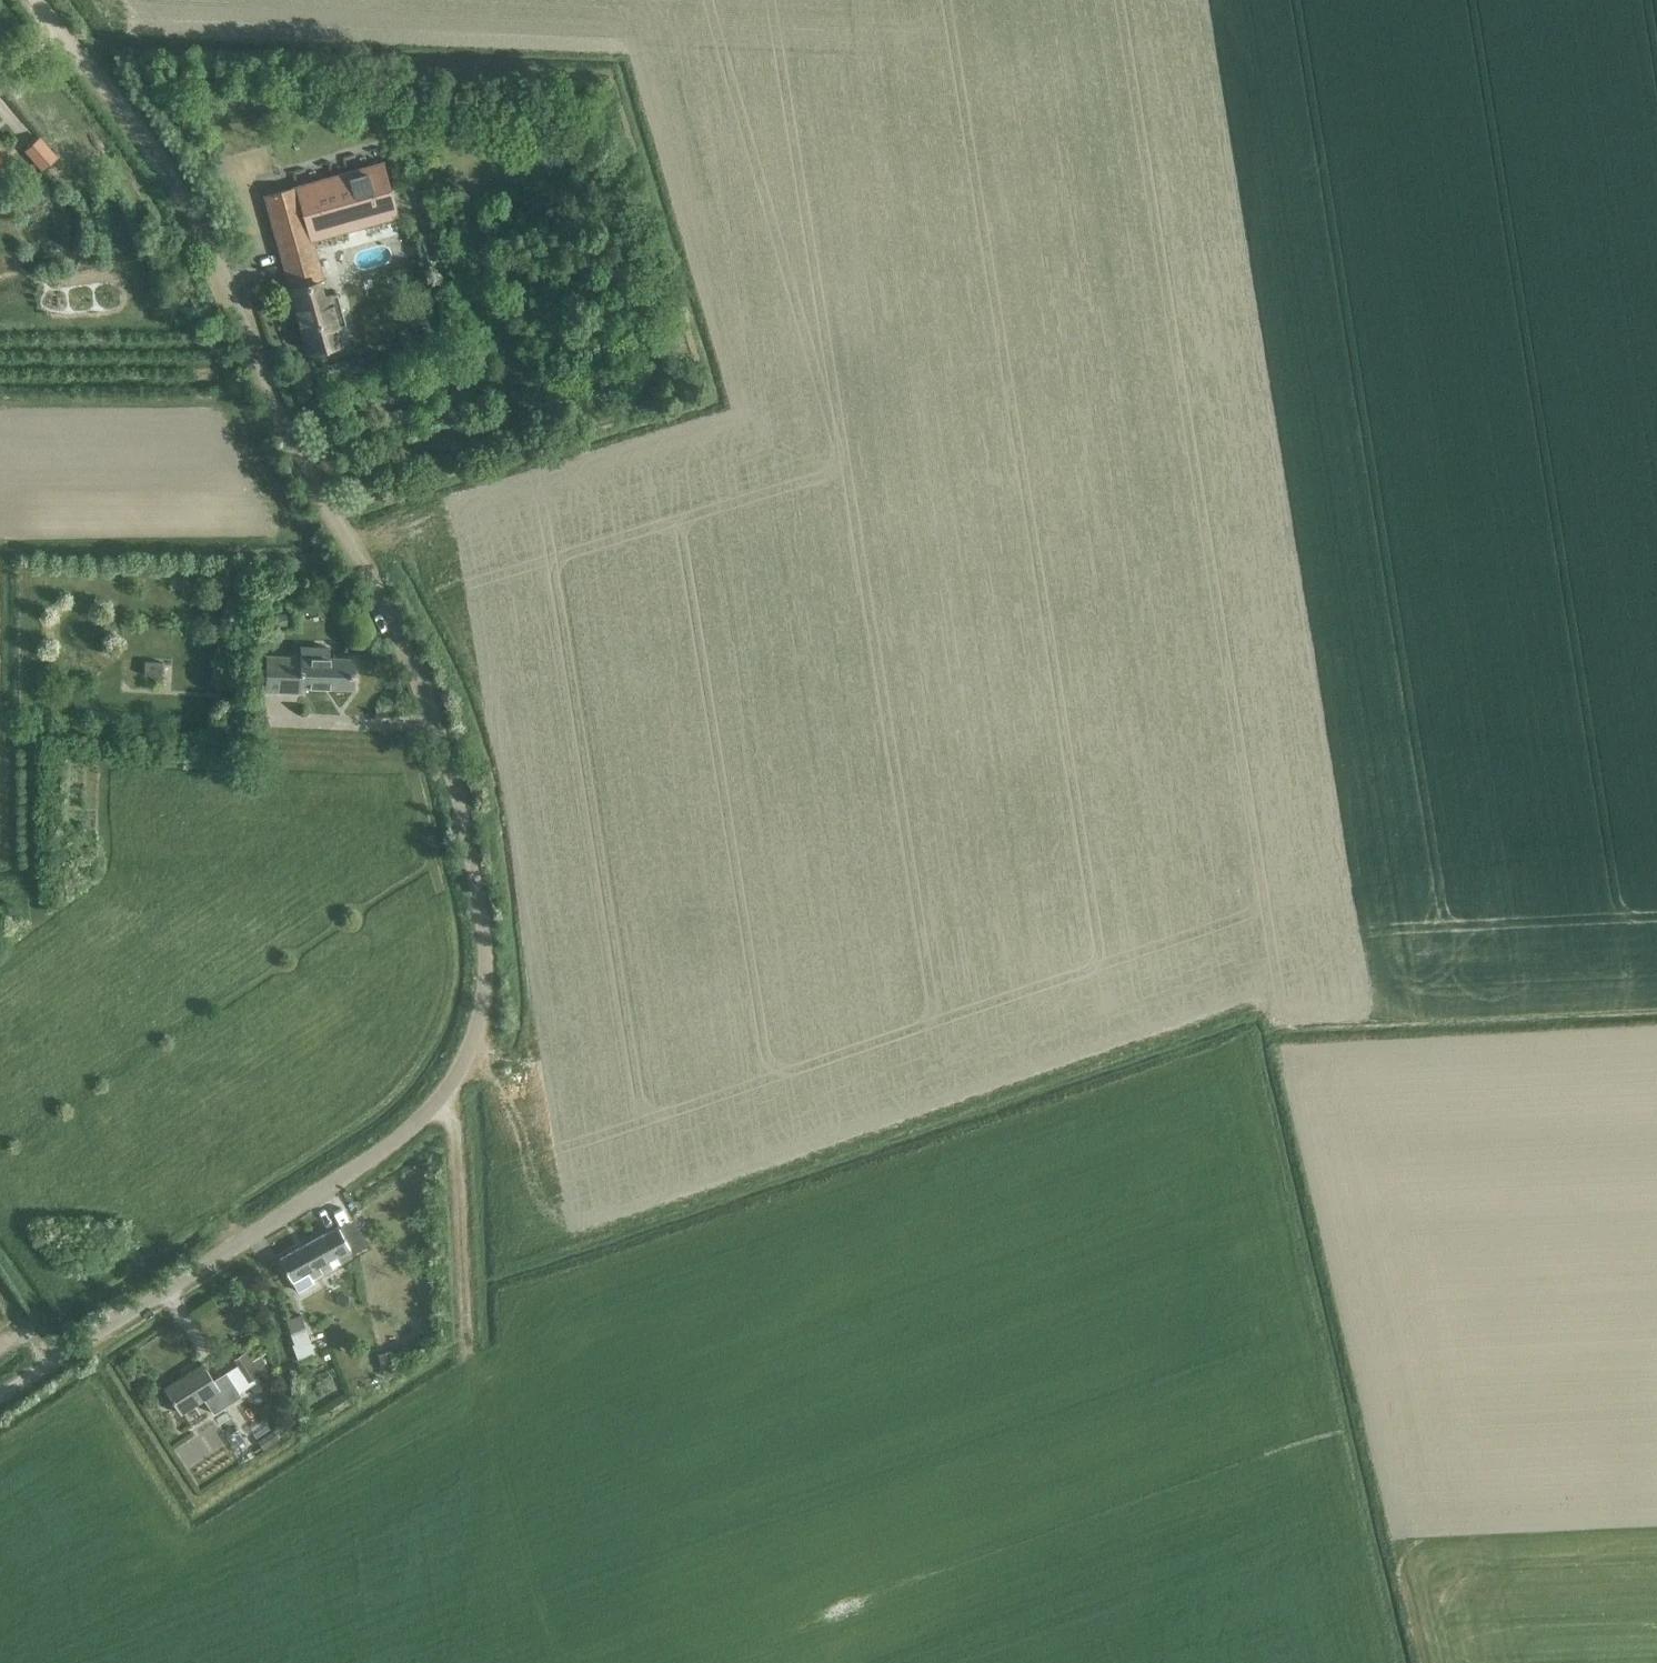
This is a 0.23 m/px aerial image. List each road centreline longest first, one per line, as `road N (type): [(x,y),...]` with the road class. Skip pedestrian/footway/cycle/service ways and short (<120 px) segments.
road 1 (unclassified): [(34,0),(150,151),(218,262),(299,458),(421,680),(464,821),(481,925),(482,1004),(465,1061),(404,1132),(0,1396)]

